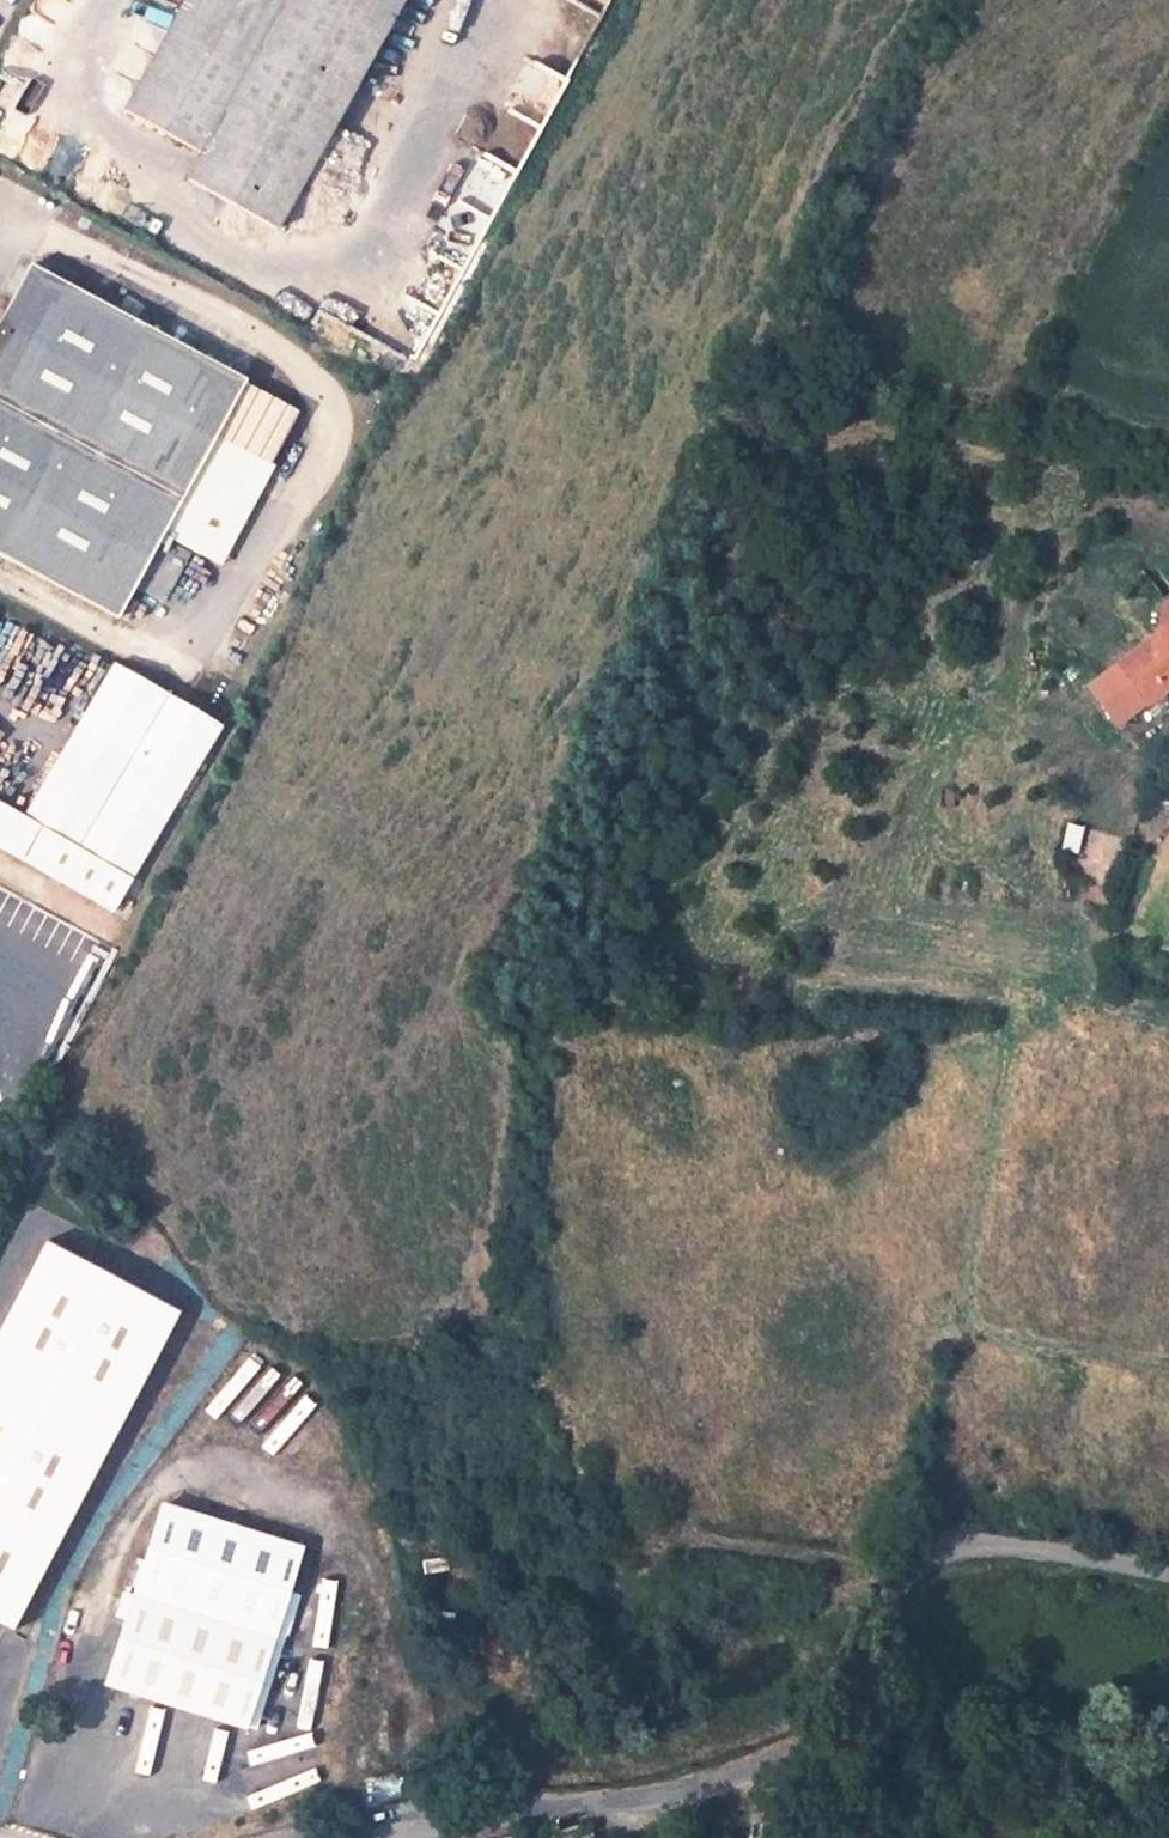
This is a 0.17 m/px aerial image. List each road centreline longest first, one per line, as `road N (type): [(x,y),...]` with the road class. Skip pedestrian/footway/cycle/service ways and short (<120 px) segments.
road 1 (unclassified): [(1168,1580),(989,1549),(937,1555),(900,1593),(816,1735),(767,1773),(672,1800),(367,1837)]

